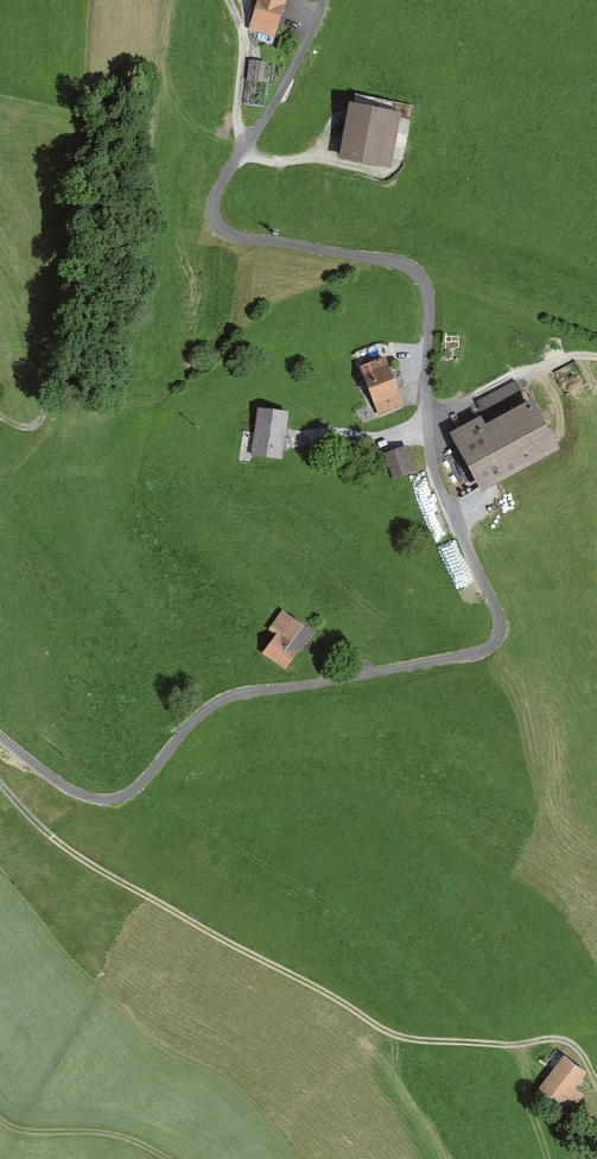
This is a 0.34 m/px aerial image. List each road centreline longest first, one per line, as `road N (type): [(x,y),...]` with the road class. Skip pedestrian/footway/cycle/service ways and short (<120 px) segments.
road 1 (track): [(0,784),(67,850),(328,993),(390,1037),(502,1046),(573,1041),(596,1089)]
road 2 (track): [(426,418),(571,356),(596,360)]
road 3 (track): [(0,1119),(27,1131),(120,1136),(169,1158)]

